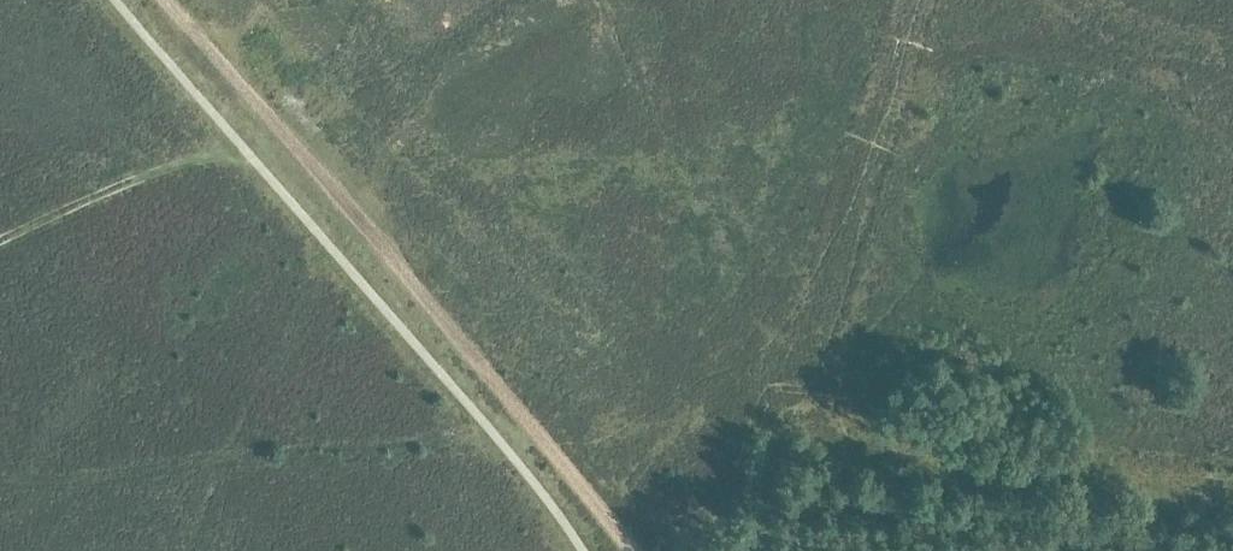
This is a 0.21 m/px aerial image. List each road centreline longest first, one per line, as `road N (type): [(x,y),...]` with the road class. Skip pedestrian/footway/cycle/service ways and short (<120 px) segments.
road 1 (track): [(634,550),(163,0)]

